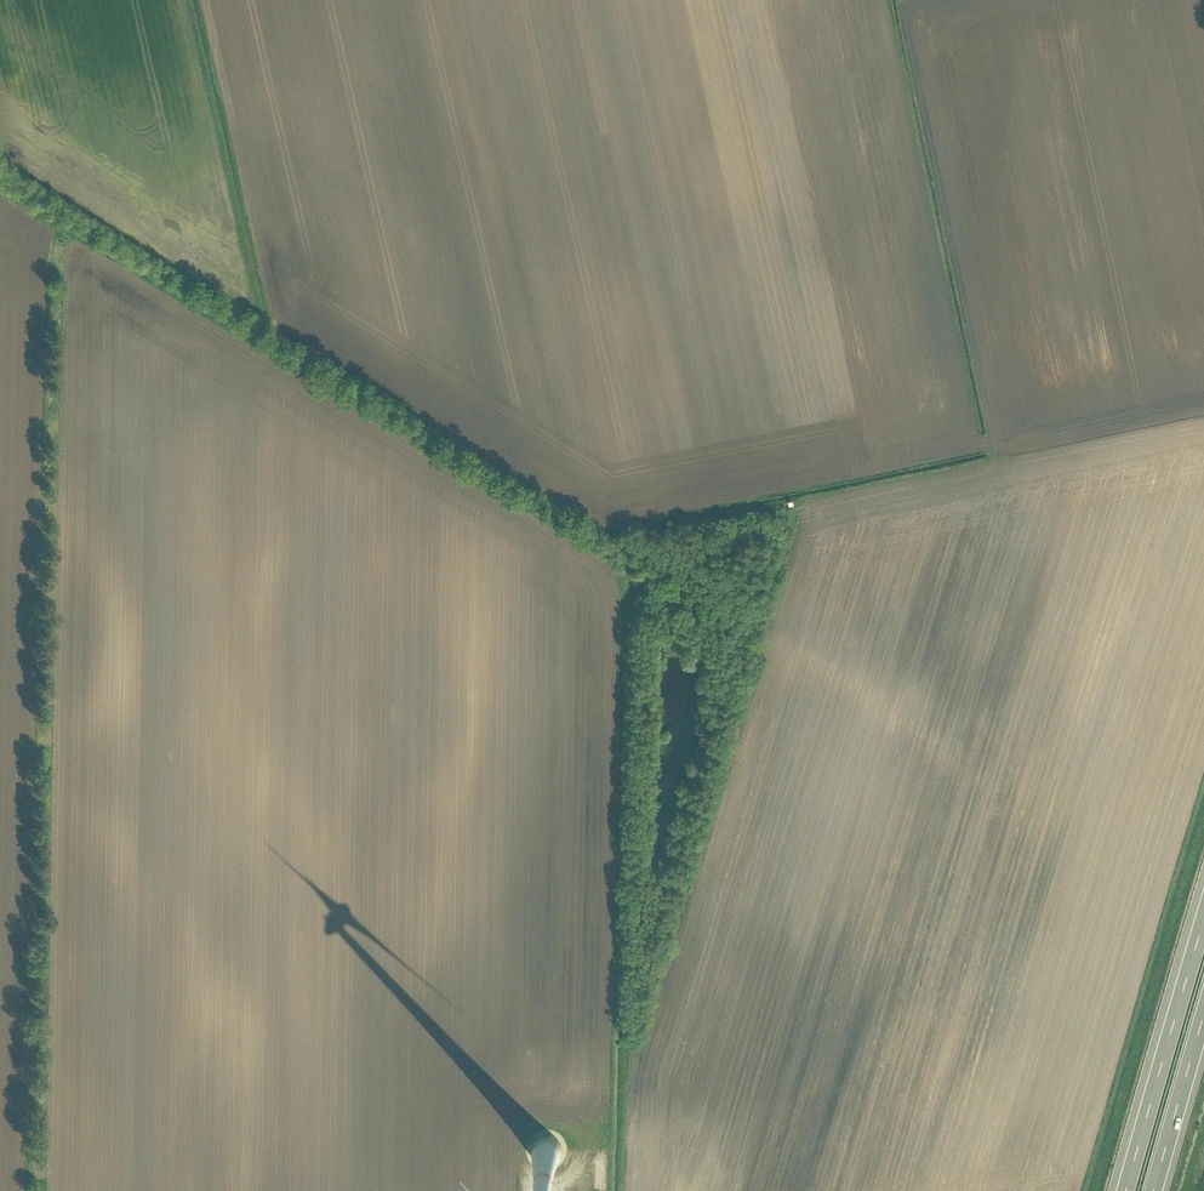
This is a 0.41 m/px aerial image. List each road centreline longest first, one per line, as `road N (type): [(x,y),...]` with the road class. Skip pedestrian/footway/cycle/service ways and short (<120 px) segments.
road 1 (motorway): [(1203,924),(1126,1190)]
road 2 (motorway): [(1154,1190),(1203,1014)]

